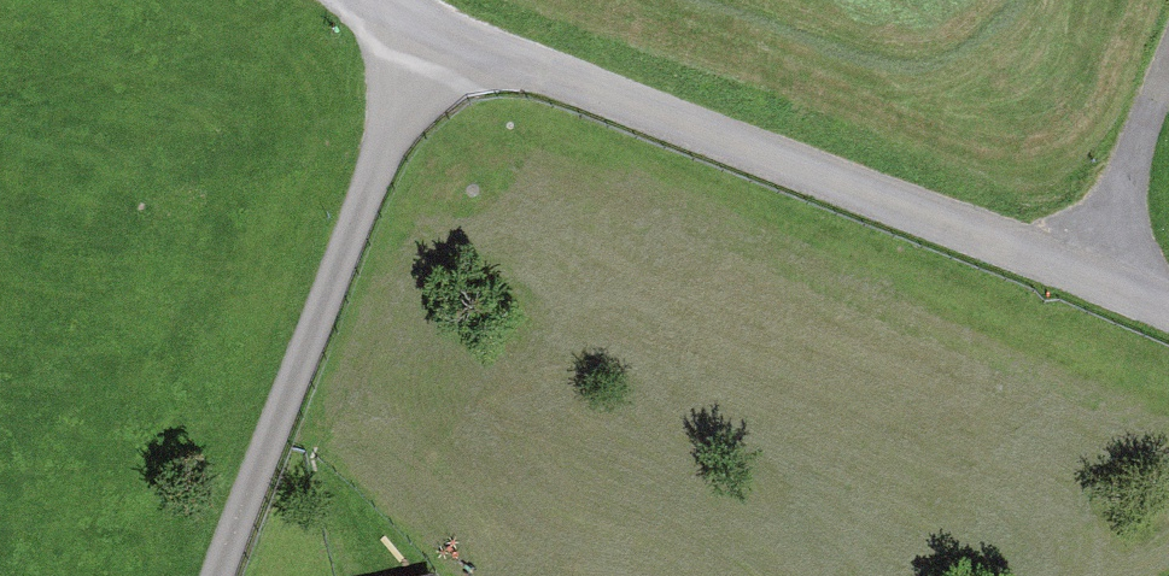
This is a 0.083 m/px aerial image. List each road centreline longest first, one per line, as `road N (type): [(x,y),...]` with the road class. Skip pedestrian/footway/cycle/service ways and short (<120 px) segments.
road 1 (residential): [(385,0),(424,31),(1168,307)]
road 2 (track): [(222,575),(424,31)]
road 3 (track): [(1094,278),(1168,62)]

